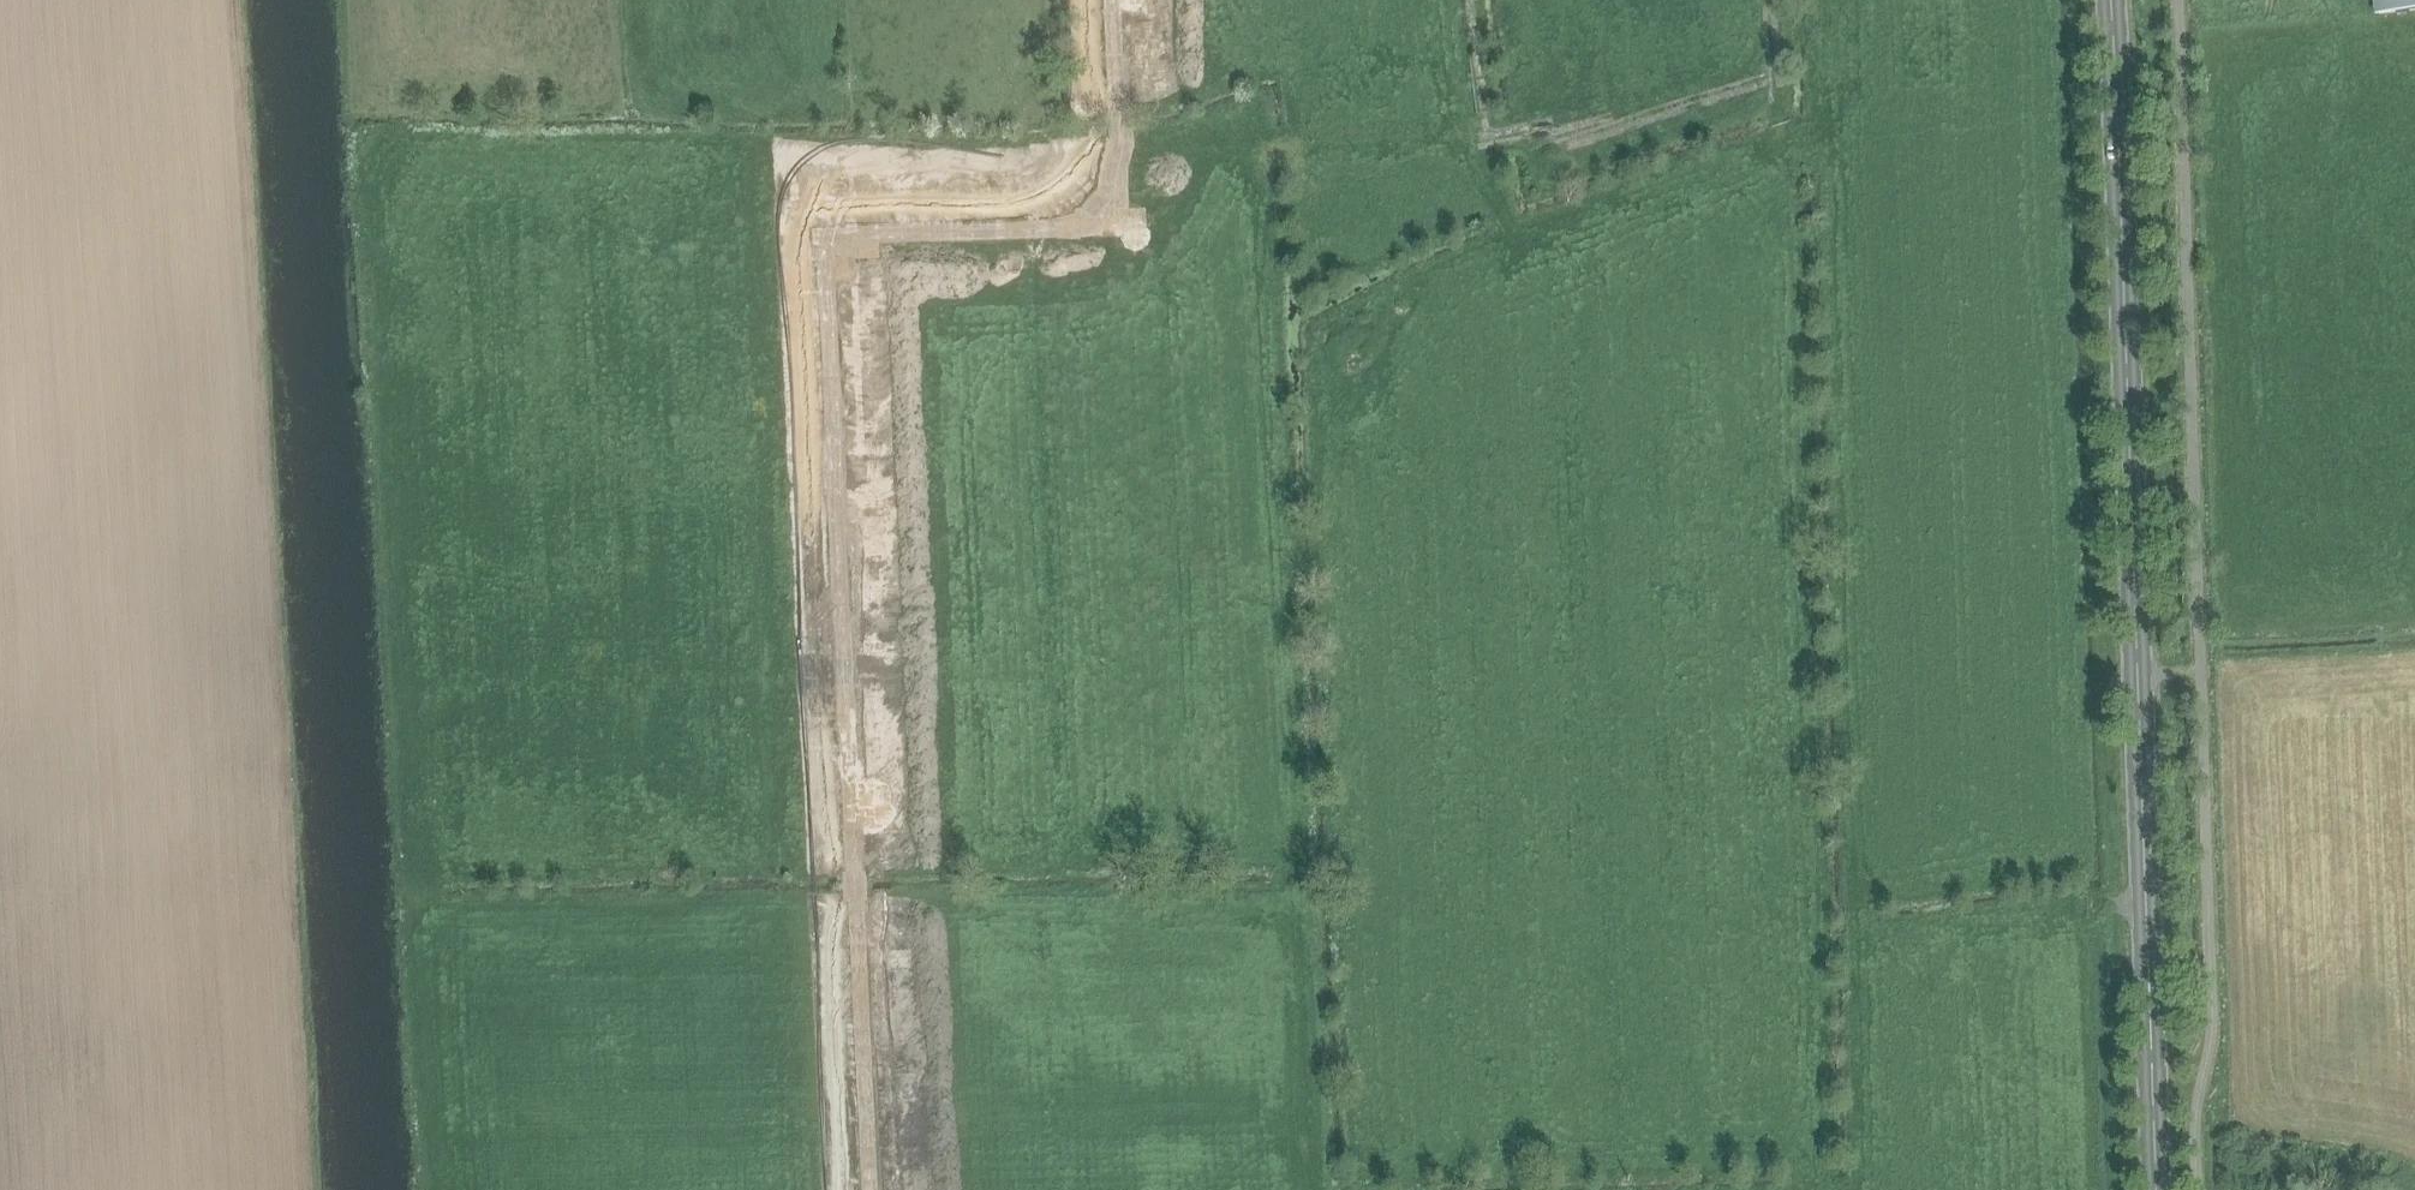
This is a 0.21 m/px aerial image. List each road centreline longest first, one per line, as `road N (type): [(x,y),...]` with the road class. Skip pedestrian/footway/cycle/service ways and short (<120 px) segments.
road 1 (primary): [(2153,1189),(2108,0)]
road 2 (track): [(1470,0),(1489,142)]

